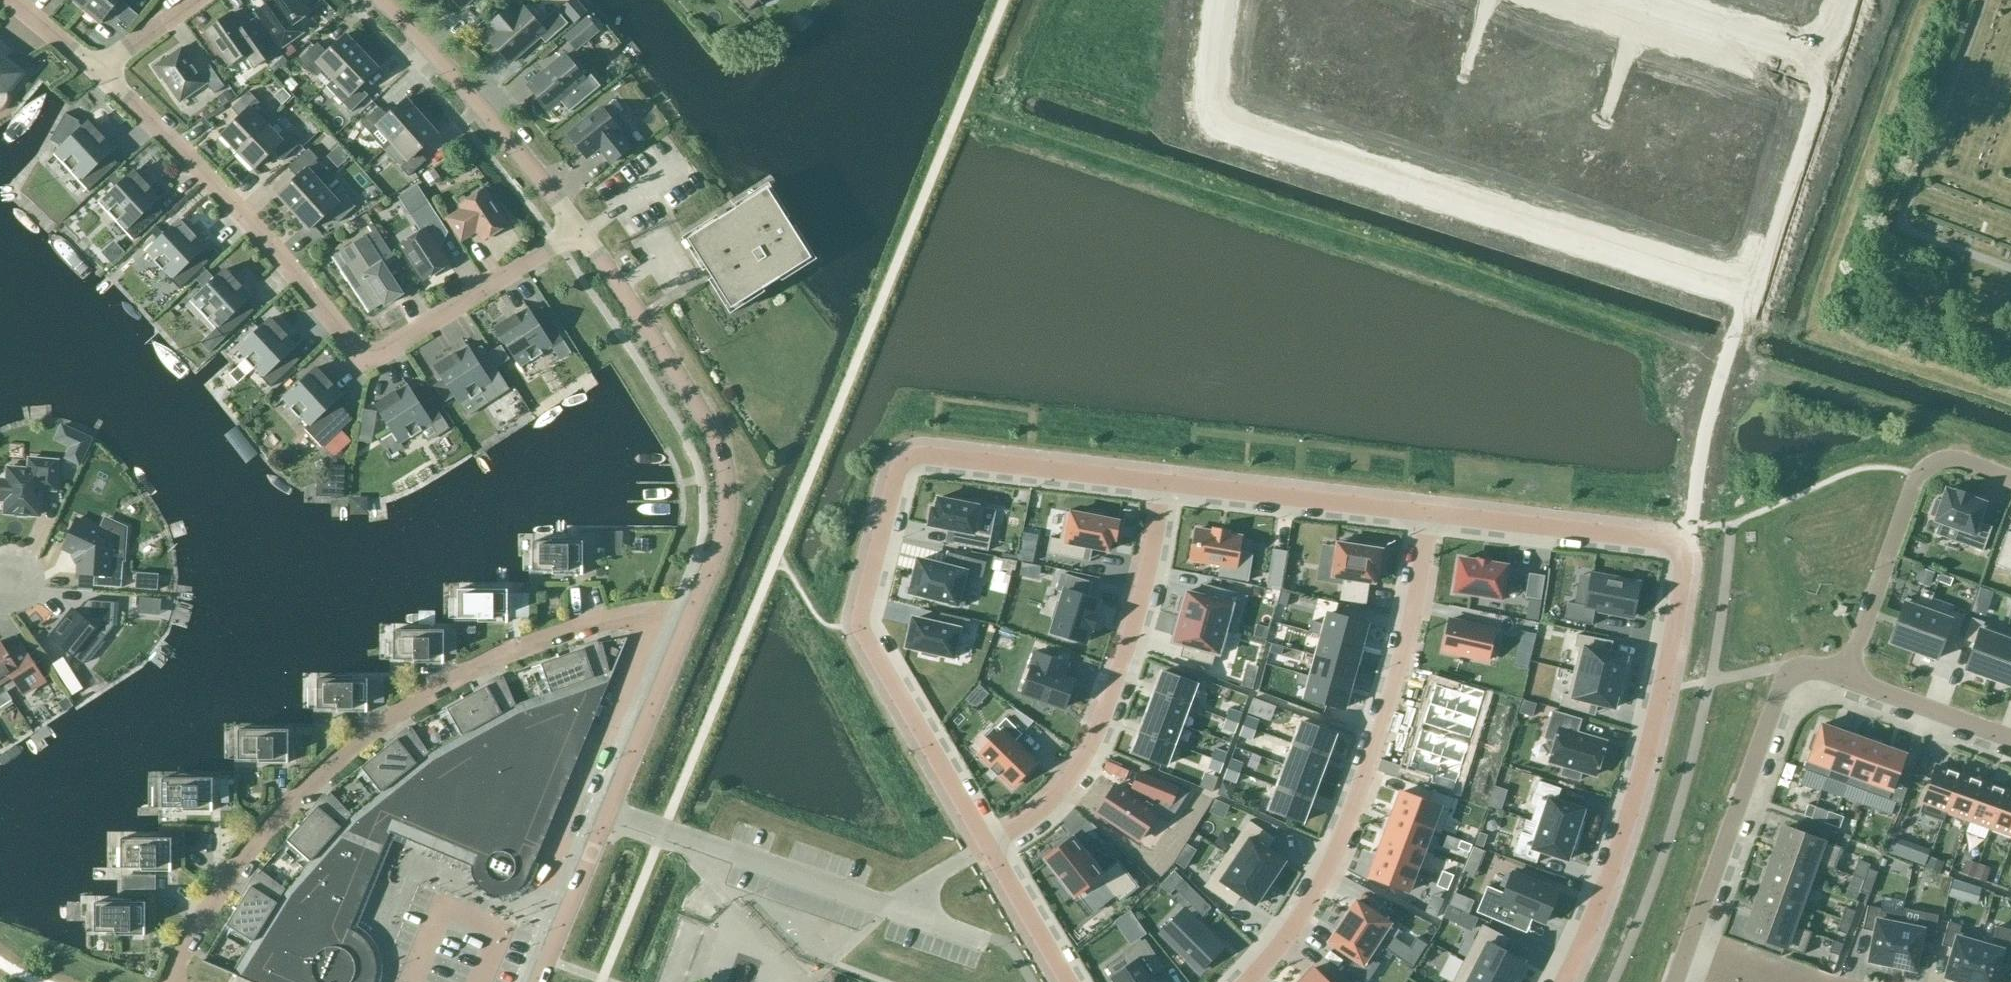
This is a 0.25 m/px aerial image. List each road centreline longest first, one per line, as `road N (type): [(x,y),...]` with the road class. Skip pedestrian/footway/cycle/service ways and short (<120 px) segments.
road 1 (residential): [(1562,981),(1618,845),(1651,739),(1681,554),(1662,539),(1429,515)]
road 2 (residential): [(987,844),(859,621),(898,469),(924,454),(1163,481)]
road 3 (residential): [(1744,297),(1214,119),(1204,102),(1205,41),(1216,0)]
road 4 (residential): [(166,981),(249,847),(308,782),(382,722),(516,649),(614,618),(693,606)]
road 5 (residential): [(577,227),(370,360),(227,199),(96,70)]
road 6 (residential): [(1247,981),(1316,888),(1361,784),(1399,664),(1429,515)]
road 7 (residential): [(693,606),(725,523),(722,459),(692,396),(577,227)]
road 8 (residential): [(987,844),(1058,791),(1096,734),(1138,610),(1163,481)]
road 9 (residential): [(538,981),(693,606)]
road 10 (residential): [(1845,678),(1813,671),(1782,690),(1686,949)]
road 11 (residential): [(2010,478),(1957,460),(1919,474),(1845,678)]
road 12 (residential): [(577,227),(383,0)]
road 13 (residential): [(1163,481),(1429,515)]
road 14 (residential): [(1629,0),(1797,55),(1833,28),(1842,0)]
road 15 (residential): [(2010,737),(1845,678)]
road 16 (residential): [(1067,981),(987,844)]
road 17 (residential): [(196,0),(96,70)]

